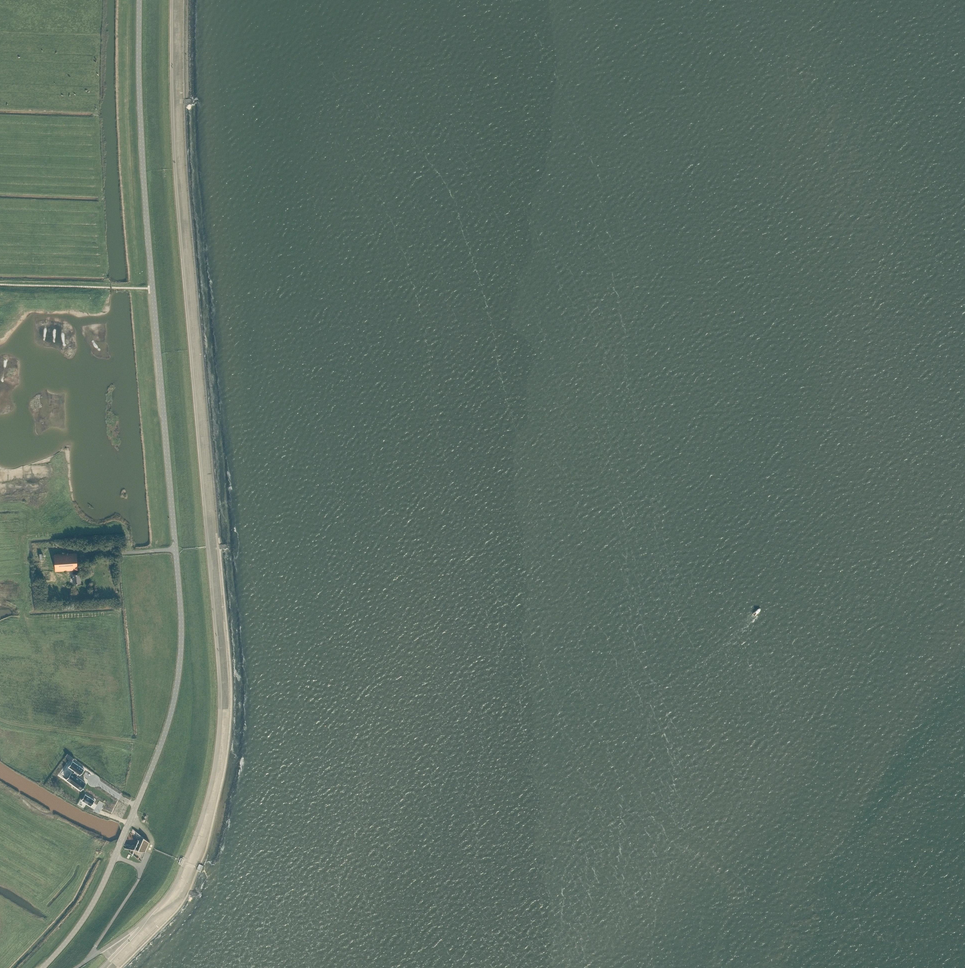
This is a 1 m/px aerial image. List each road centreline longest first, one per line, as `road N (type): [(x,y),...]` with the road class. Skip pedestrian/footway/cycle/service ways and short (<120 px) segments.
road 1 (tertiary): [(42,967),(100,890),(159,751),(179,668),(138,0)]
road 2 (track): [(152,285),(0,283)]
road 3 (track): [(115,856),(135,864),(140,877),(92,957)]

